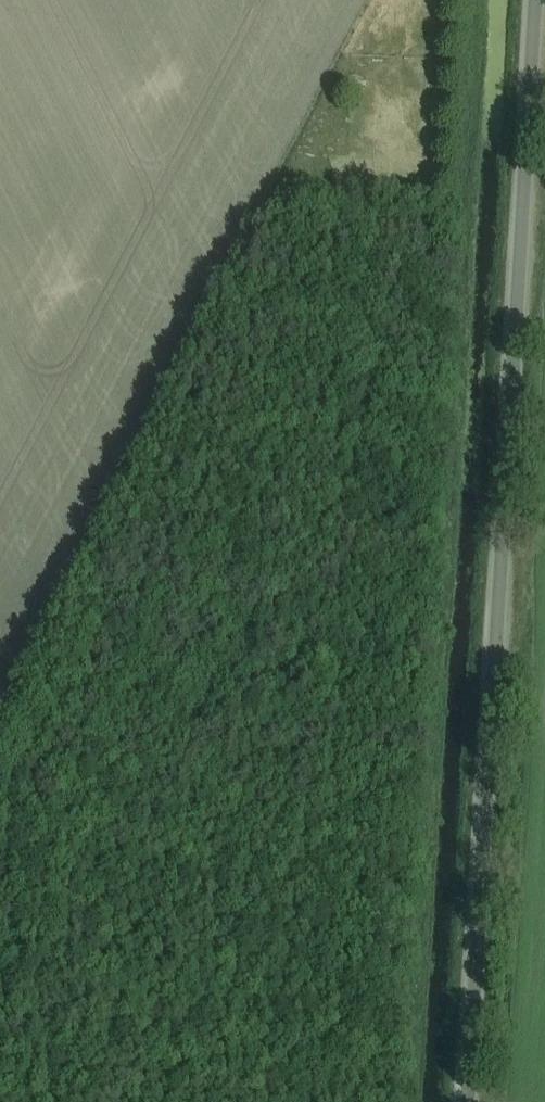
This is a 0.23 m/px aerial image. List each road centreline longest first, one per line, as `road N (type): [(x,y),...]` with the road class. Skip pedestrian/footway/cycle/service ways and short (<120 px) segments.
road 1 (unclassified): [(466,1101),(532,0)]

